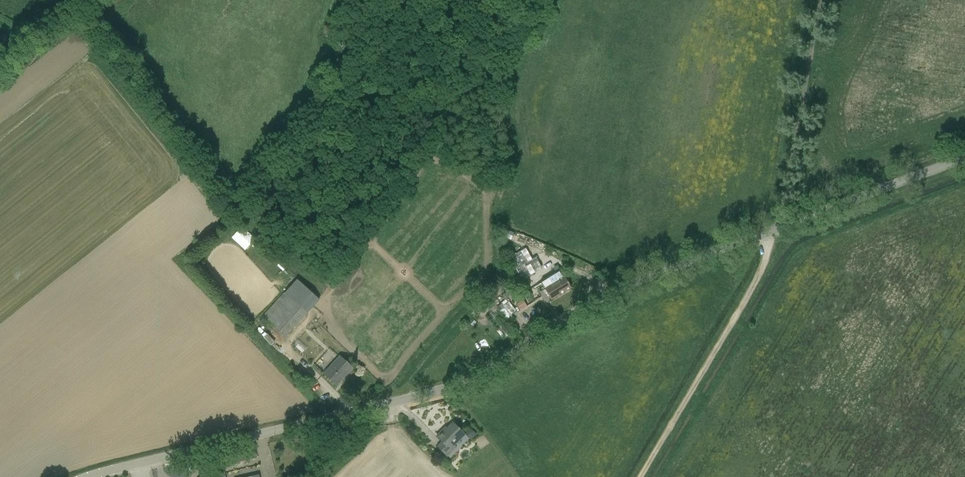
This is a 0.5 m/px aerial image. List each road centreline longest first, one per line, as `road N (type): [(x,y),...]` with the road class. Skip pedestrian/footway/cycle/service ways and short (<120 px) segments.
road 1 (tertiary): [(82,476),(457,386),(637,282),(964,156)]
road 2 (track): [(641,476),(769,259),(778,228)]

